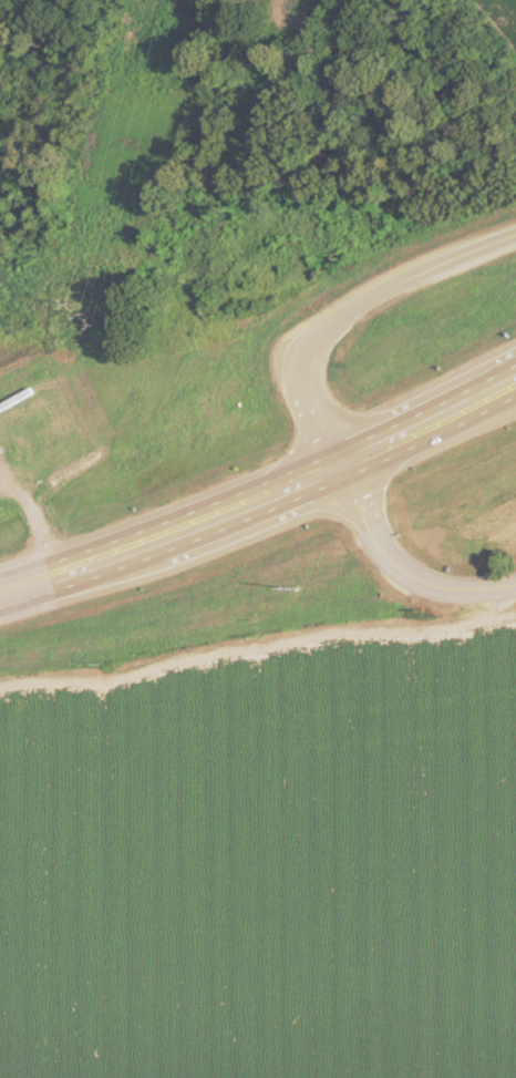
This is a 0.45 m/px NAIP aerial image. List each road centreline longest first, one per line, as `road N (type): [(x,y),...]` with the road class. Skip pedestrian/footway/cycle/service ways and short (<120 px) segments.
road 1 (trunk): [(0,610),(343,483)]
road 2 (trunk): [(331,459),(0,582)]
road 3 (residential): [(331,459),(306,394),(319,336),(434,271),(515,239)]
road 4 (tertiary): [(515,595),(445,597),(410,585),(383,563),(331,459)]
road 5 (trunk): [(515,366),(331,459)]
road 6 (trunk): [(343,483),(515,396)]

